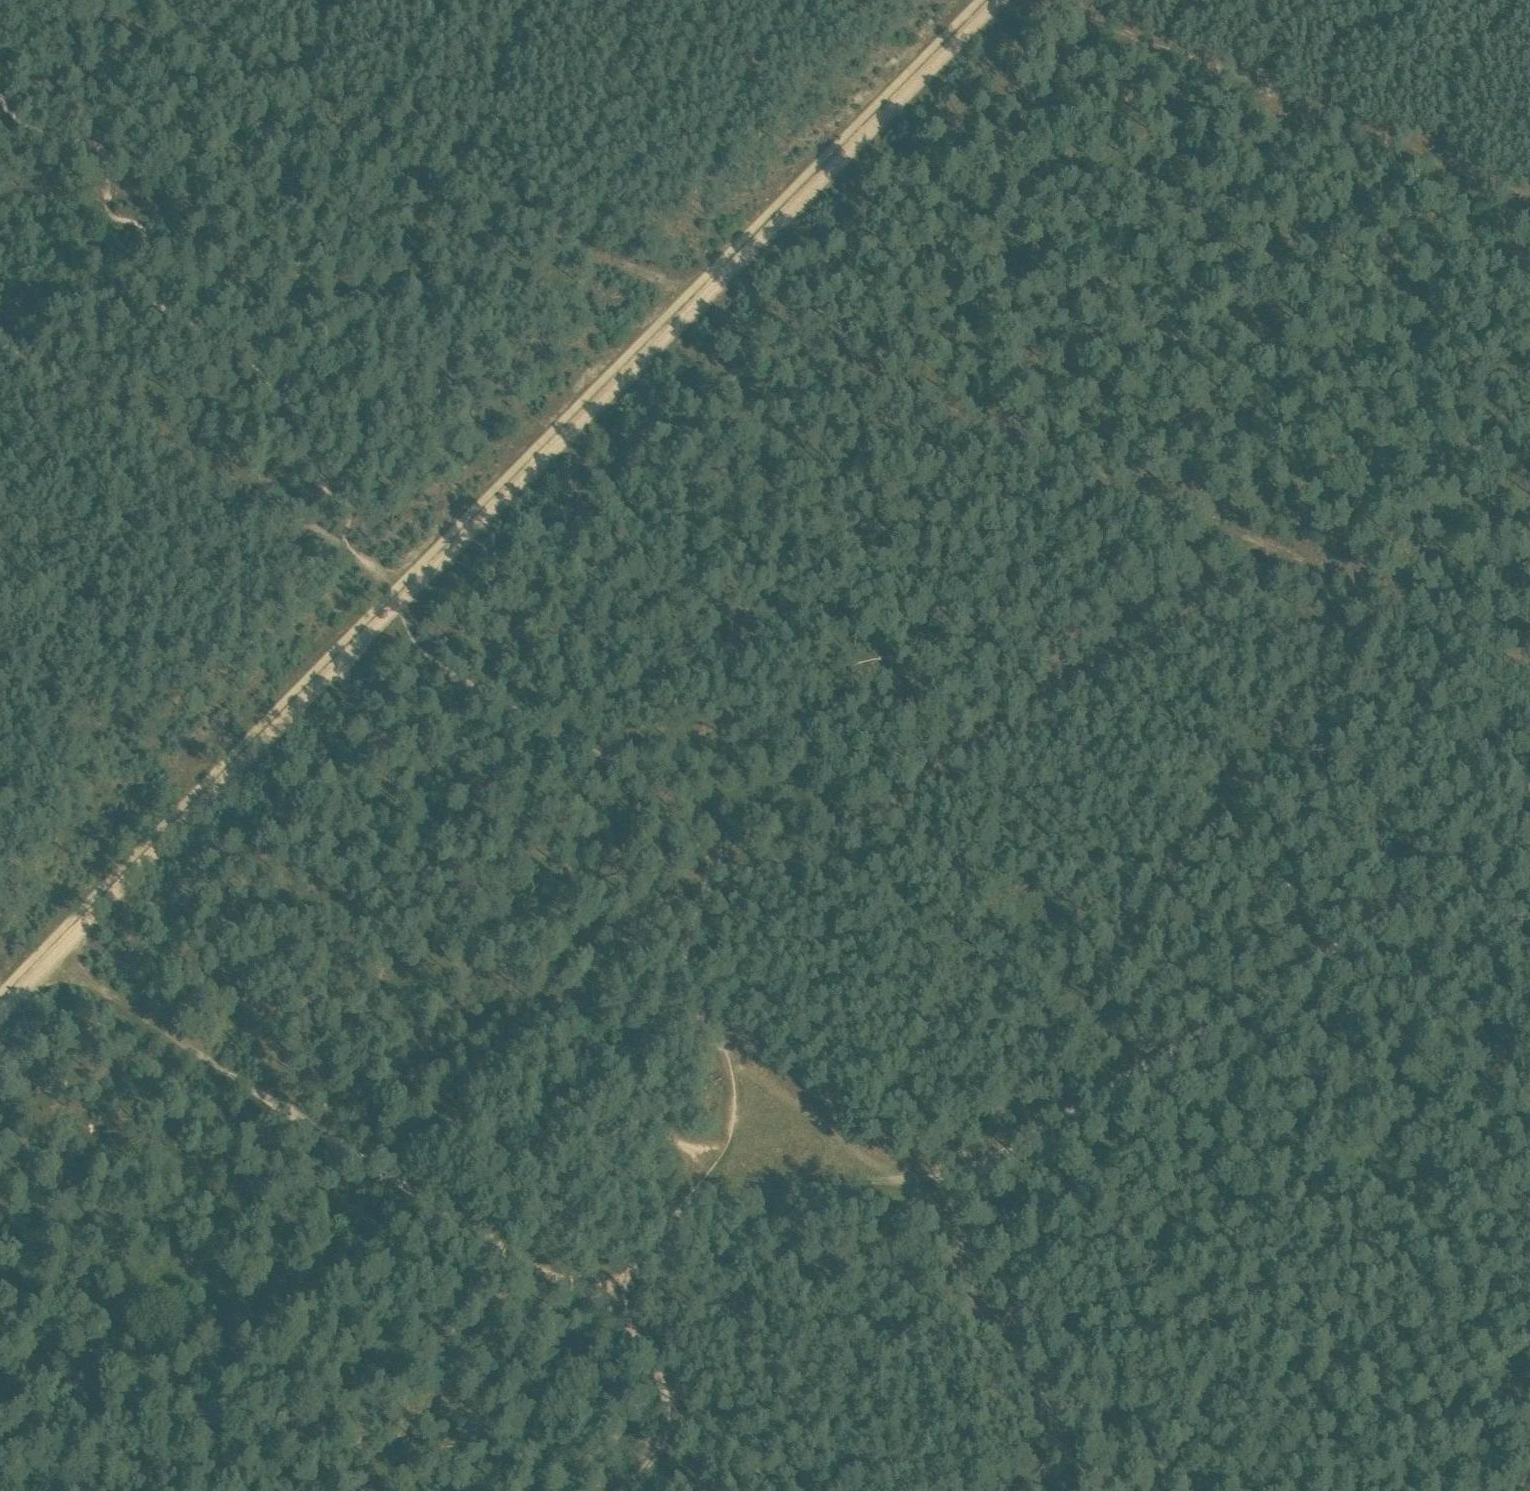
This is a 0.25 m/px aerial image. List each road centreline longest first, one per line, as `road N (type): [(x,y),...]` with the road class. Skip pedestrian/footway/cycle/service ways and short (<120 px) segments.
road 1 (track): [(59,947),(998,0)]
road 2 (track): [(1529,829),(1092,1112),(917,1178)]
road 3 (track): [(59,947),(106,989),(400,1184),(555,1282),(618,1301)]
road 4 (track): [(1079,0),(1529,190)]
road 5 (track): [(0,341),(380,573)]
road 6 (track): [(715,852),(712,823),(673,794),(412,649),(395,609)]
road 7 (track): [(917,1178),(970,1289),(1075,1443)]
road 8 (track): [(726,1047),(778,1099),(917,1178)]
road 9 (track): [(605,1490),(662,1407),(653,1370),(618,1301)]
road 10 (track): [(1075,1443),(1246,1490)]
road 11 (track): [(726,1047),(694,990),(685,952),(690,913)]

